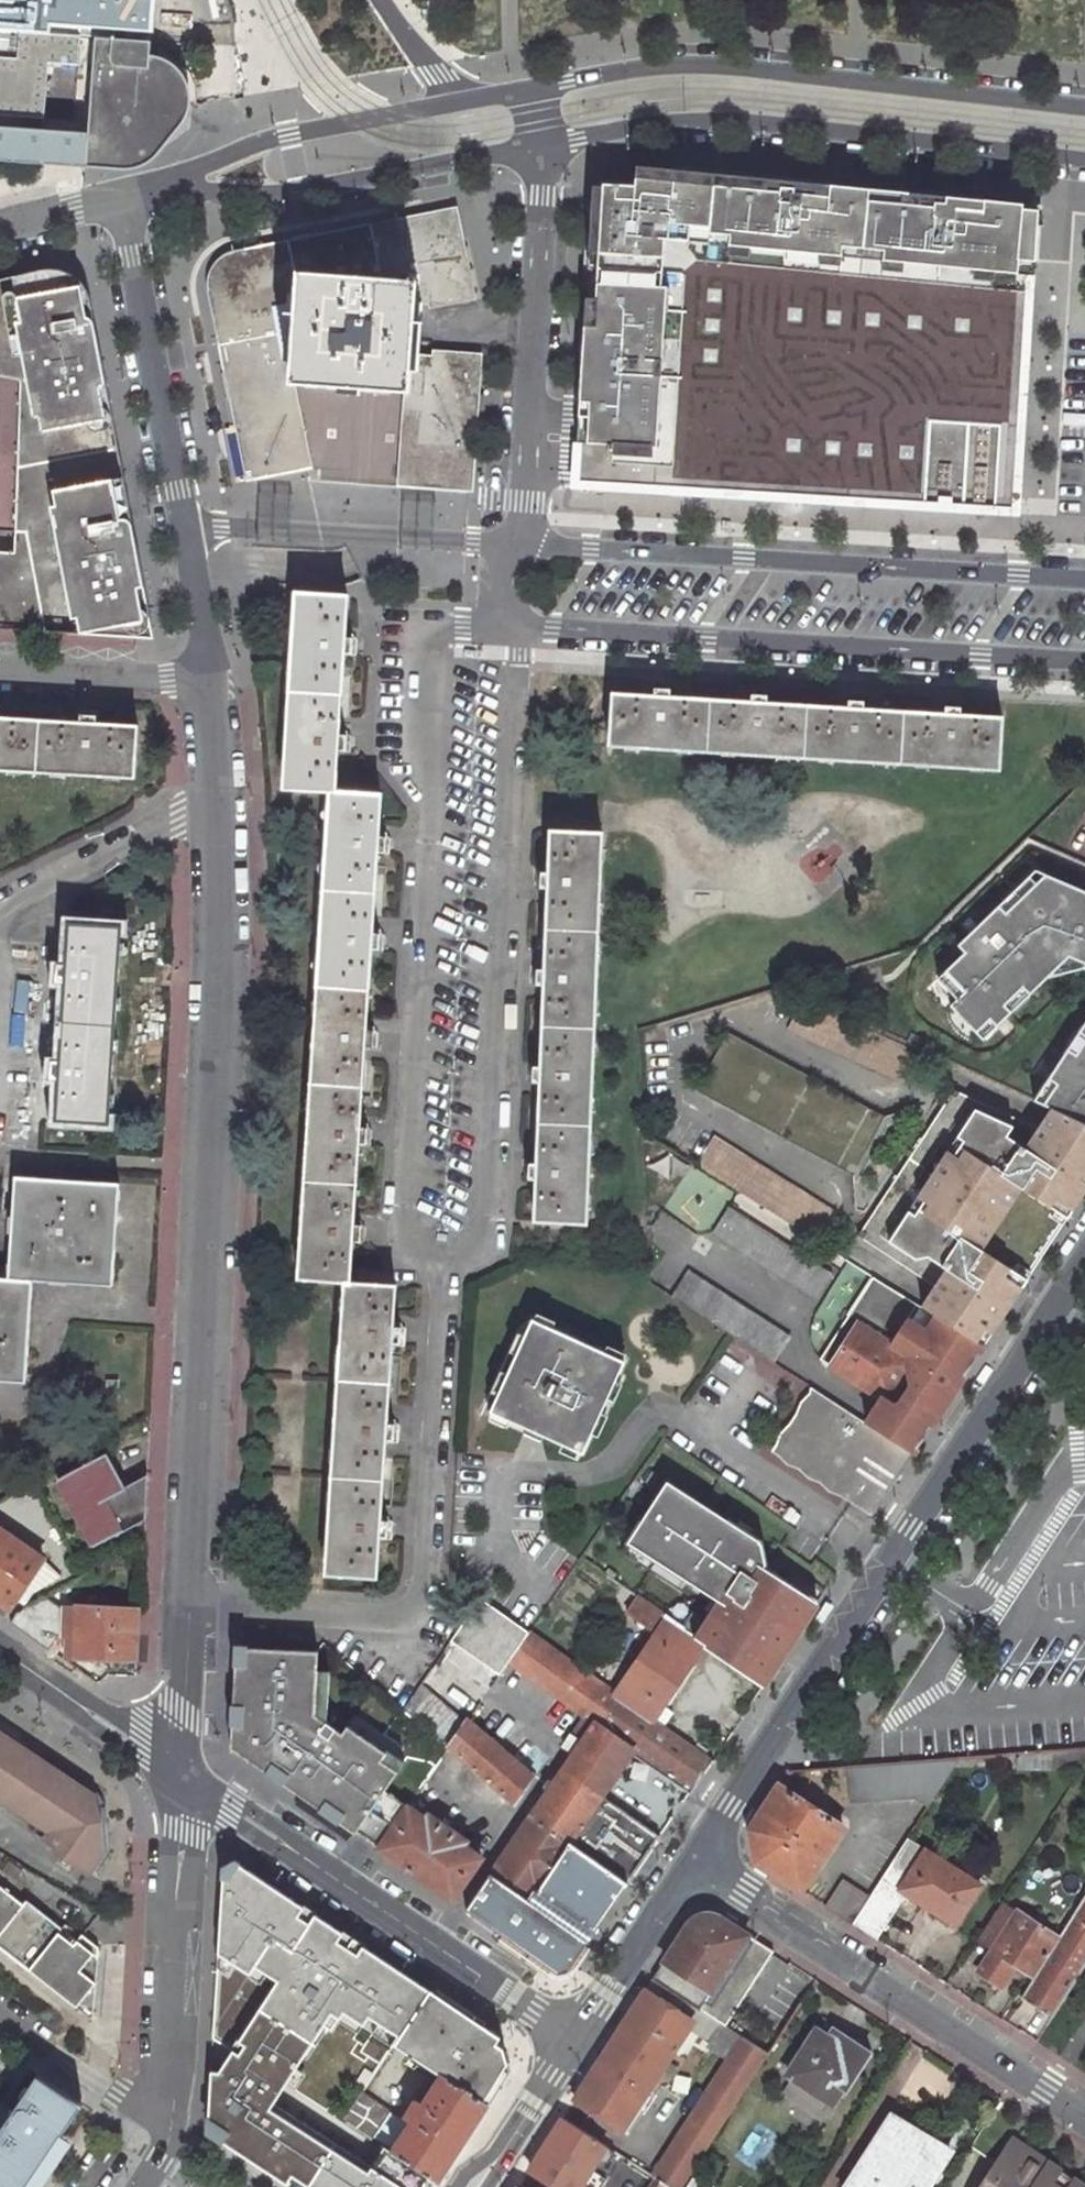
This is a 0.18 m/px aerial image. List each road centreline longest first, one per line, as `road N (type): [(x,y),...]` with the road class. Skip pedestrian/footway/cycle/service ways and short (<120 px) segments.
road 1 (residential): [(210,802),(213,936),(189,1603)]
road 2 (tertiary): [(696,1864),(1084,1261)]
road 3 (unclassified): [(506,627),(461,626),(432,638),(401,1225),(433,1264)]
road 4 (unclassified): [(433,1264),(489,1236),(521,628)]
road 5 (residential): [(1084,580),(508,545)]
road 6 (unclassified): [(433,1264),(419,1591),(397,1616),(189,1603)]
road 7 (unclassified): [(521,628),(1084,662)]
road 8 (secondary): [(1084,108),(703,66),(530,90)]
road 9 (secondary): [(539,146),(632,127),(726,120),(1084,161)]
road 10 (residential): [(574,2040),(183,1776)]
road 11 (residential): [(1084,2120),(696,1864)]
road 12 (unclassified): [(539,146),(544,194),(528,502),(508,545)]
road 13 (secondary): [(144,188),(286,193),(539,146)]
road 14 (residential): [(183,1776),(171,2131)]
road 15 (residential): [(120,196),(188,528)]
road 16 (secondary): [(455,104),(268,139),(144,188)]
road 17 (residential): [(508,545),(188,528)]
road 18 (residential): [(210,802),(0,904)]
road 19 (residential): [(183,1776),(0,1650)]
road 20 (tertiary): [(574,2040),(696,1864)]
road 21 (residential): [(0,672),(205,679)]
road 22 (tertiary): [(476,2186),(574,2040)]
road 23 (residential): [(189,1603),(183,1776)]
road 24 (residential): [(171,2131),(44,2044)]
road 25 (residential): [(188,528),(205,679)]
road 26 (residential): [(455,104),(381,0)]
road 27 (secondary): [(0,230),(120,196)]
road 28 (residential): [(205,679),(210,802)]

